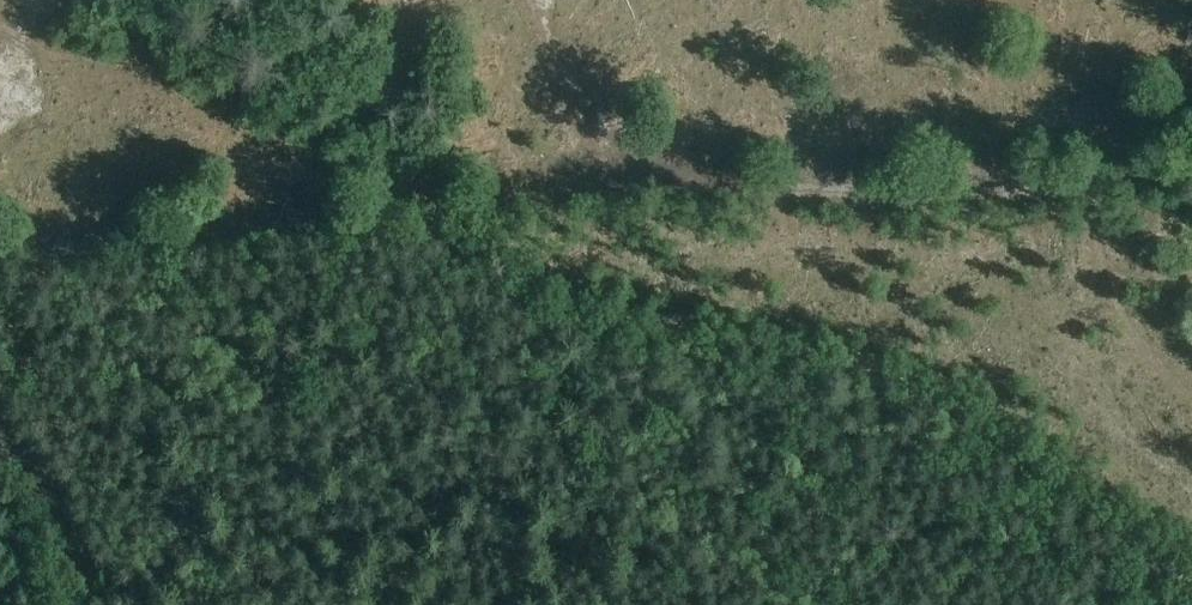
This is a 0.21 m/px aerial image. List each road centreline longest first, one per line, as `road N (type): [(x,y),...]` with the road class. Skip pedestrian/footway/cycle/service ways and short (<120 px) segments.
road 1 (track): [(410,211),(440,217),(495,285),(572,308),(810,348),(908,377),(1191,578)]
road 2 (track): [(432,211),(683,185),(1019,187),(1191,163)]
road 3 (track): [(0,245),(410,211)]
road 4 (track): [(84,604),(28,451),(0,420)]

